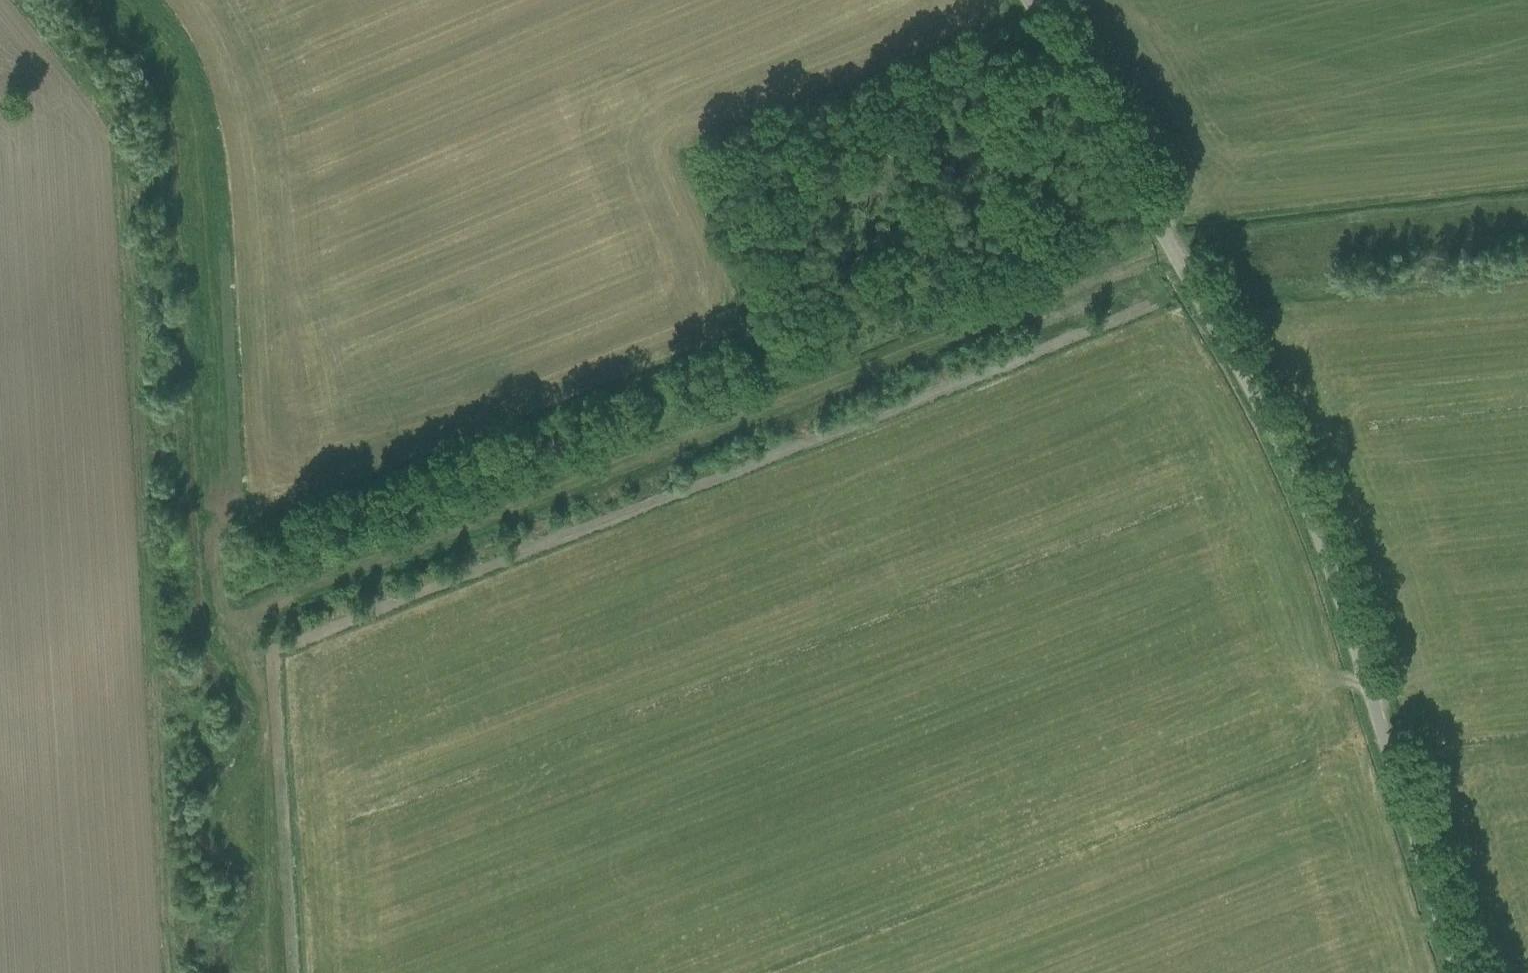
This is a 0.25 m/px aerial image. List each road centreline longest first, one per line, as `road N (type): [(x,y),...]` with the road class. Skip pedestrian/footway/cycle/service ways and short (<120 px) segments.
road 1 (unclassified): [(1460,972),(1328,540),(1292,460),(1027,0)]

